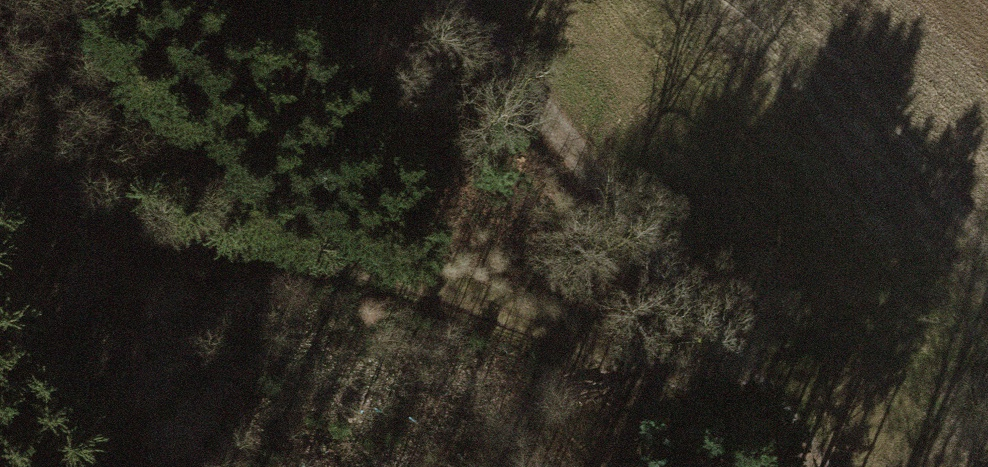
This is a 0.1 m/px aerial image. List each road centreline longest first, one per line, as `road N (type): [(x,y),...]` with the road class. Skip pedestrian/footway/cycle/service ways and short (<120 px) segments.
road 1 (track): [(714,337),(86,181),(0,110)]
road 2 (track): [(825,466),(743,374),(452,0)]

